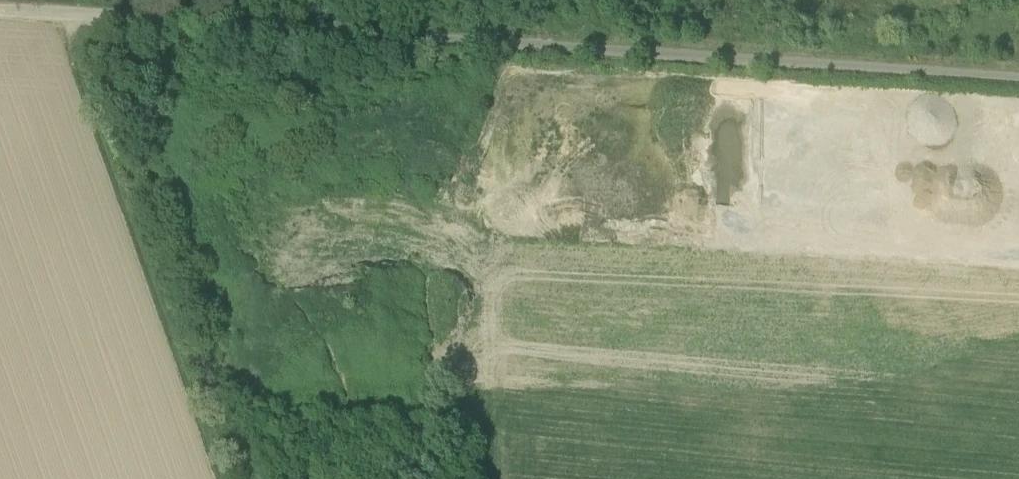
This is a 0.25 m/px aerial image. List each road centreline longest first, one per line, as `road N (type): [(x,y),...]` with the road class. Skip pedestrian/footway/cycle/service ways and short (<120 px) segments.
road 1 (unclassified): [(0,9),(1018,80)]
road 2 (track): [(69,12),(68,50),(219,478)]

